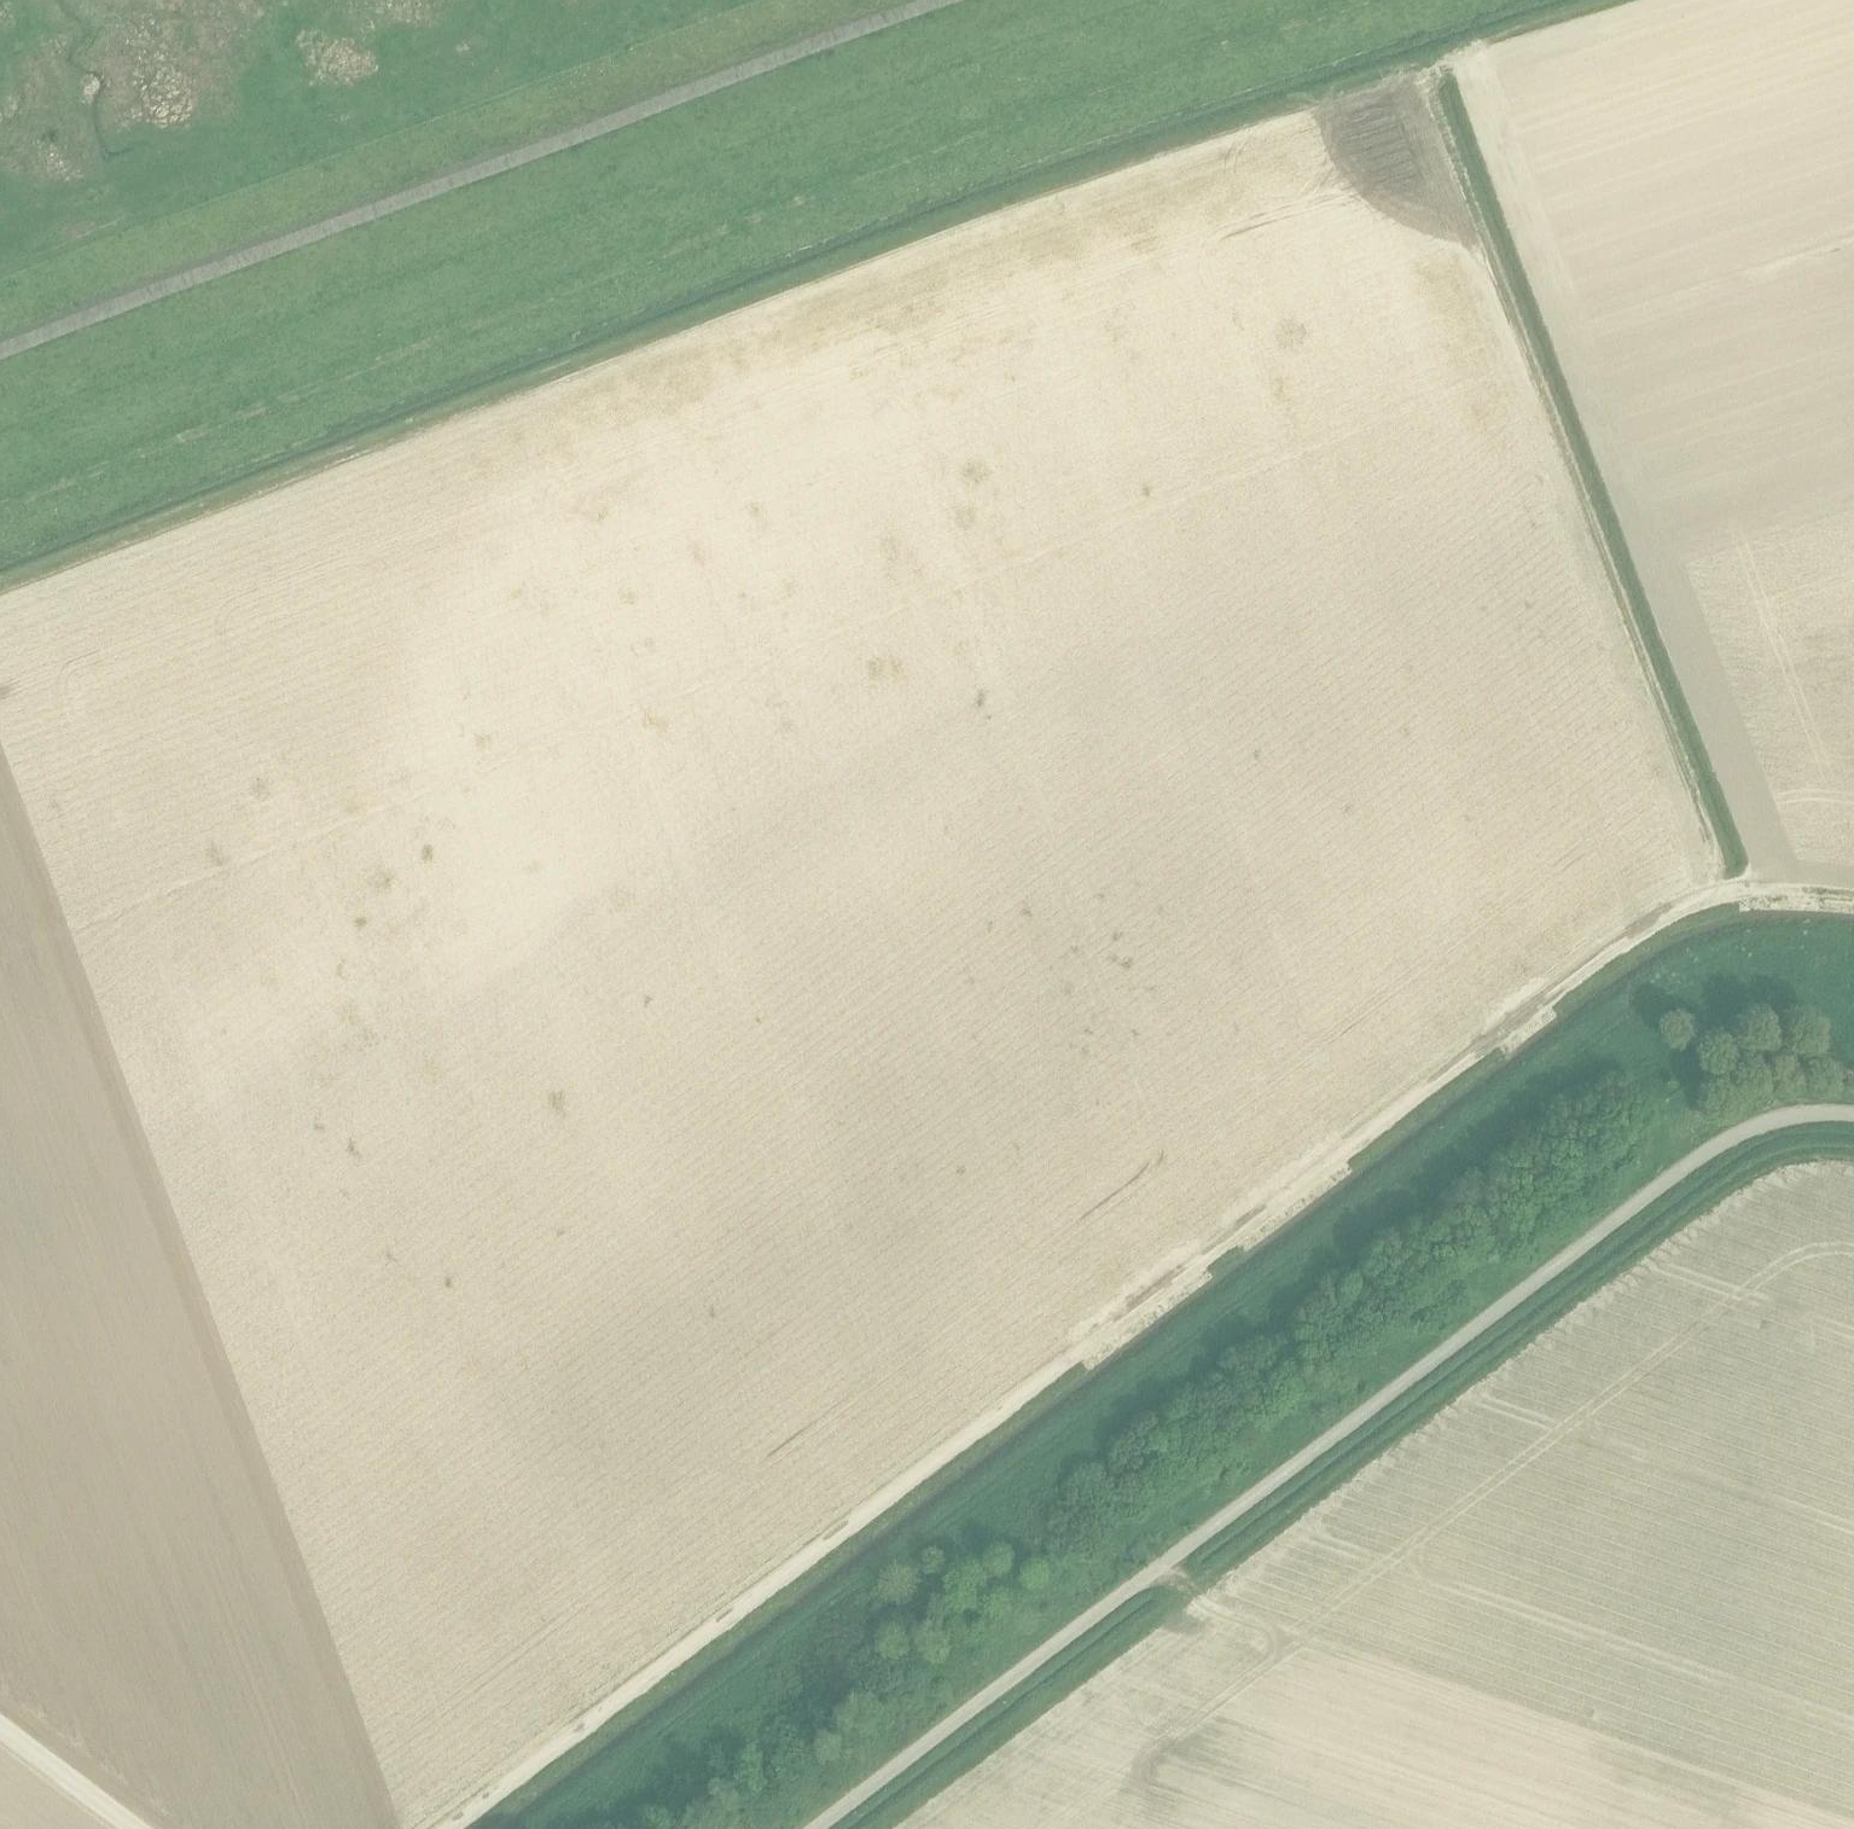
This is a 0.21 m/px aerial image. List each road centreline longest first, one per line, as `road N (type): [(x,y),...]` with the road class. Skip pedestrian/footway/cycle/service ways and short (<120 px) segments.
road 1 (track): [(1359,0),(1097,84),(0,509)]
road 2 (unclassified): [(817,1828),(1725,1137),(1833,1112)]

